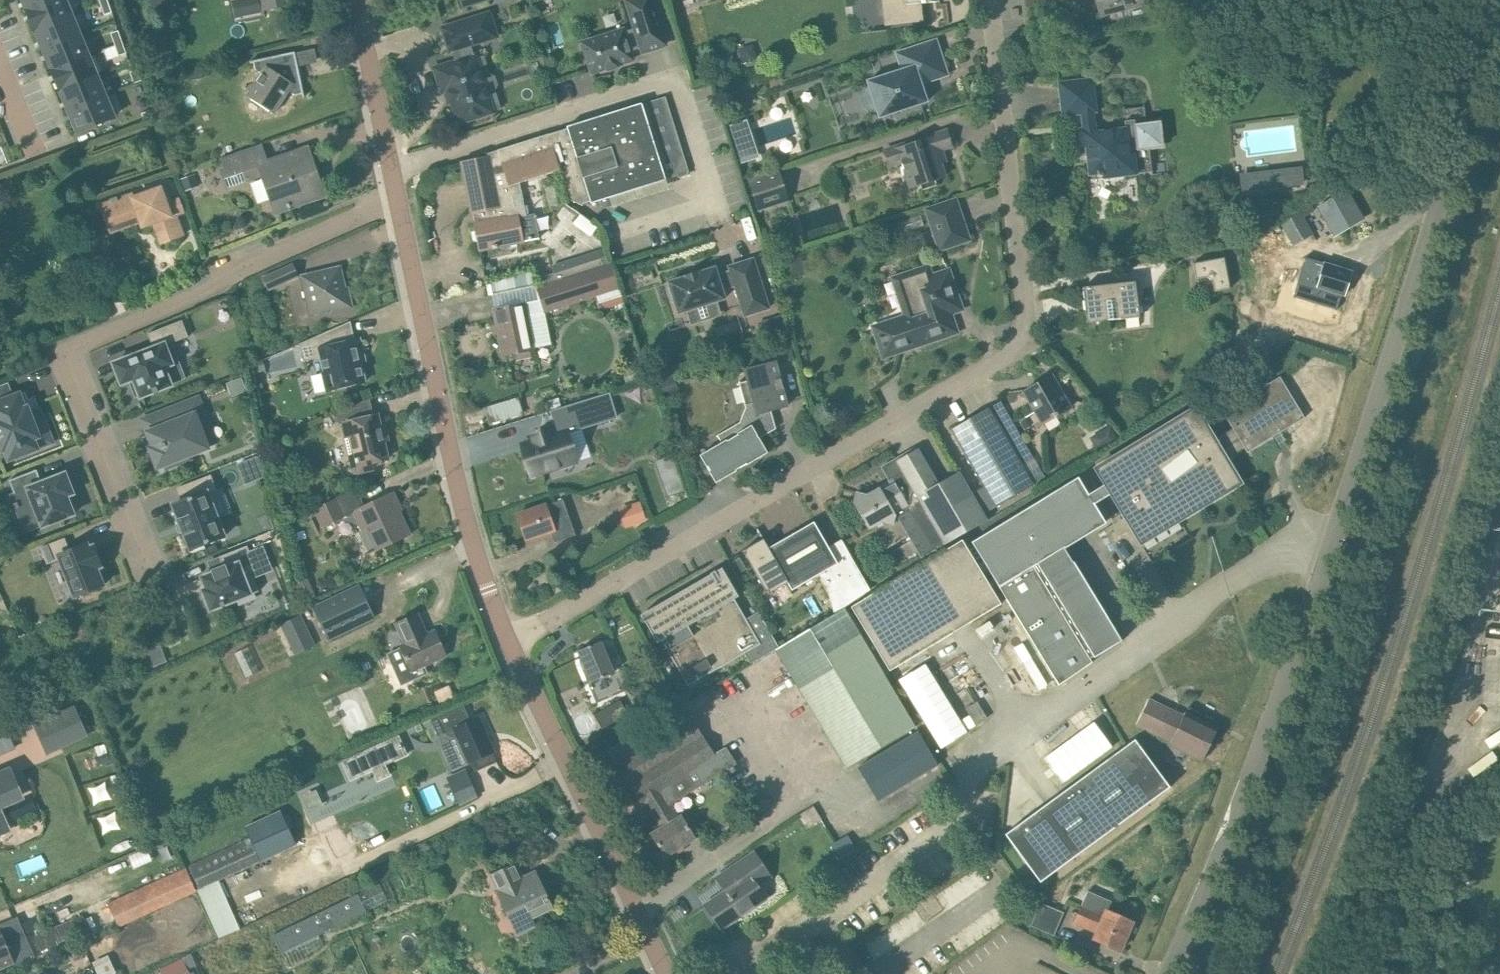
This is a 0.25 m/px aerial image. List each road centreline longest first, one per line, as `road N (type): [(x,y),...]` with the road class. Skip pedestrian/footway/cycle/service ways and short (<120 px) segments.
road 1 (tertiary): [(1169,973),(1288,672),(1499,9)]
road 2 (residential): [(508,640),(1006,354),(1023,335),(991,0)]
road 3 (residential): [(399,199),(216,274),(199,297),(66,350),(153,572)]
road 4 (residential): [(508,640),(449,445),(399,199)]
road 5 (residential): [(665,973),(508,640)]
road 6 (residential): [(399,199),(358,0)]

